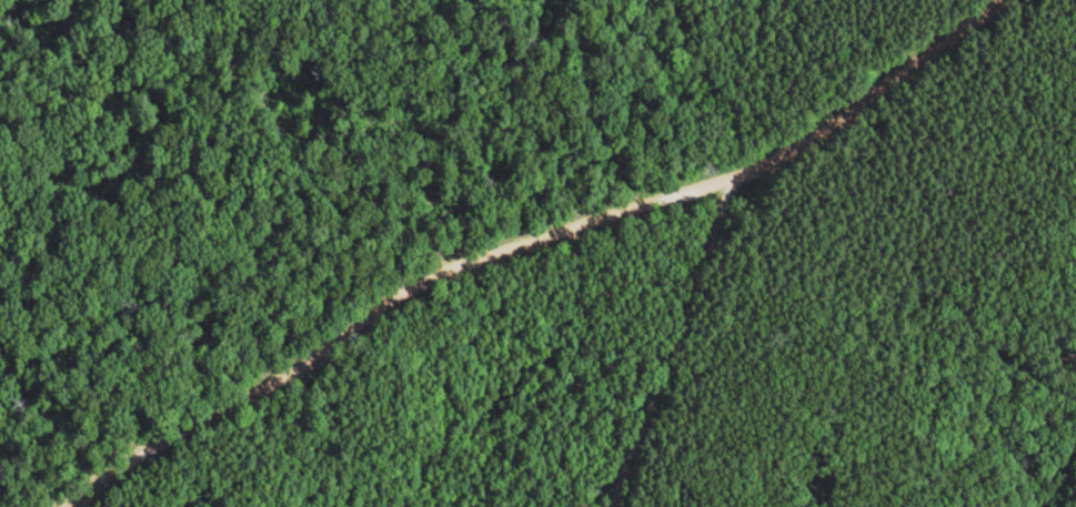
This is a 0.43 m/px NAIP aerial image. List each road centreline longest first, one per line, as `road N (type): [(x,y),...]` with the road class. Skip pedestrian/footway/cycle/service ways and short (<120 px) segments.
road 1 (residential): [(698,224),(520,254),(169,428)]
road 2 (residential): [(650,442),(698,224),(964,0)]
road 3 (residential): [(169,428),(62,506)]

